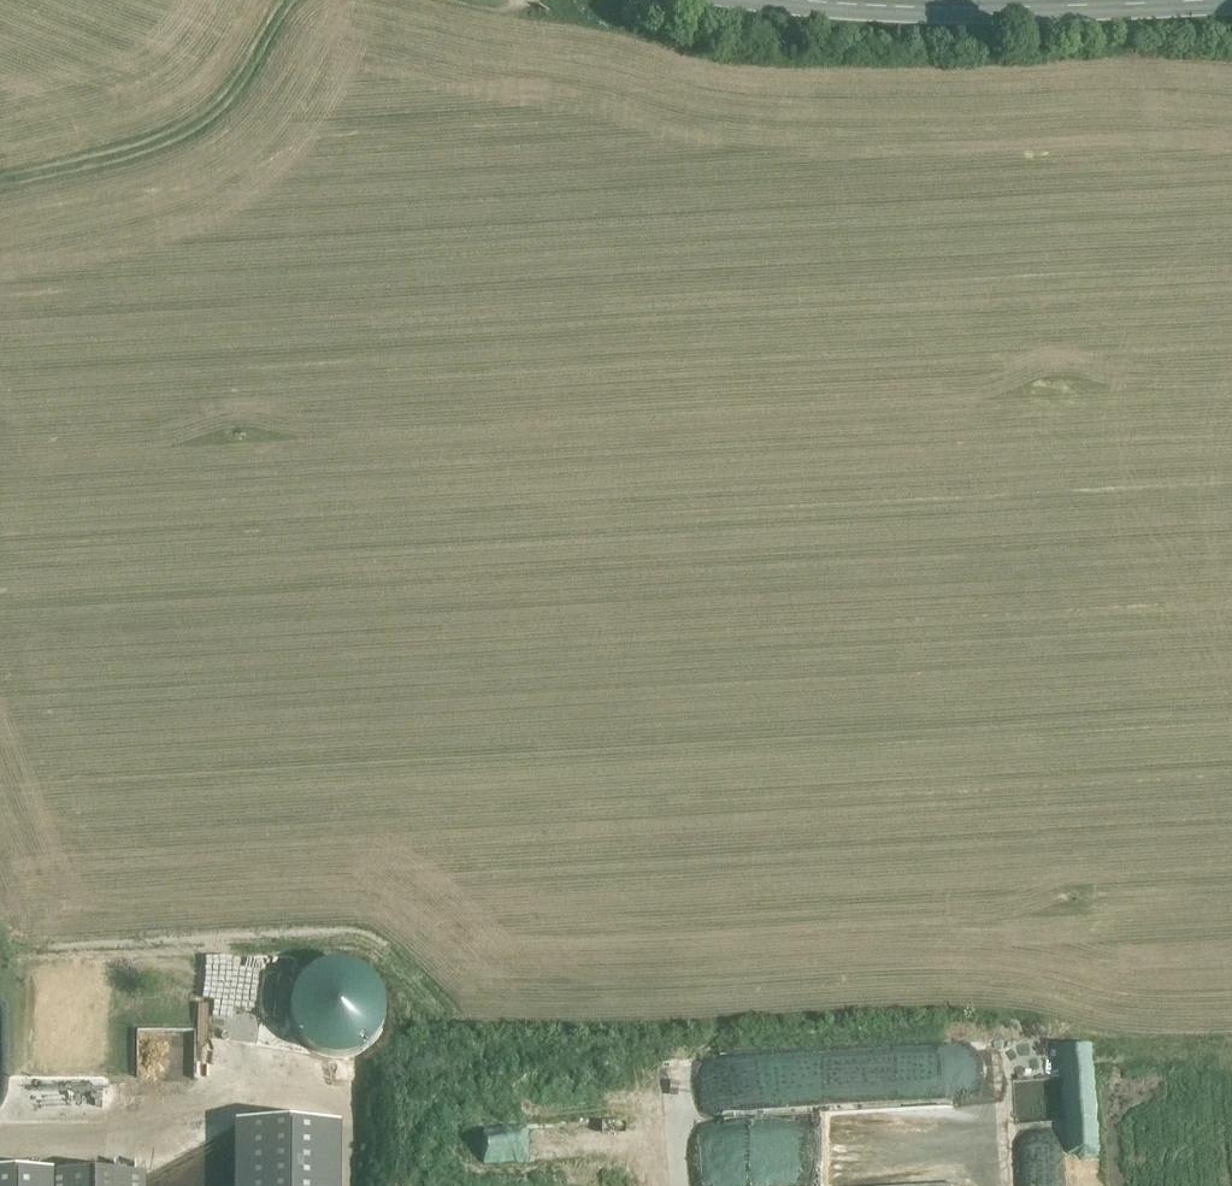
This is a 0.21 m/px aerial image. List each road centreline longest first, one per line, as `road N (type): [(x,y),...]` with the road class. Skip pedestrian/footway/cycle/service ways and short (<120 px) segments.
road 1 (unclassified): [(817,0),(904,7),(1179,0)]

